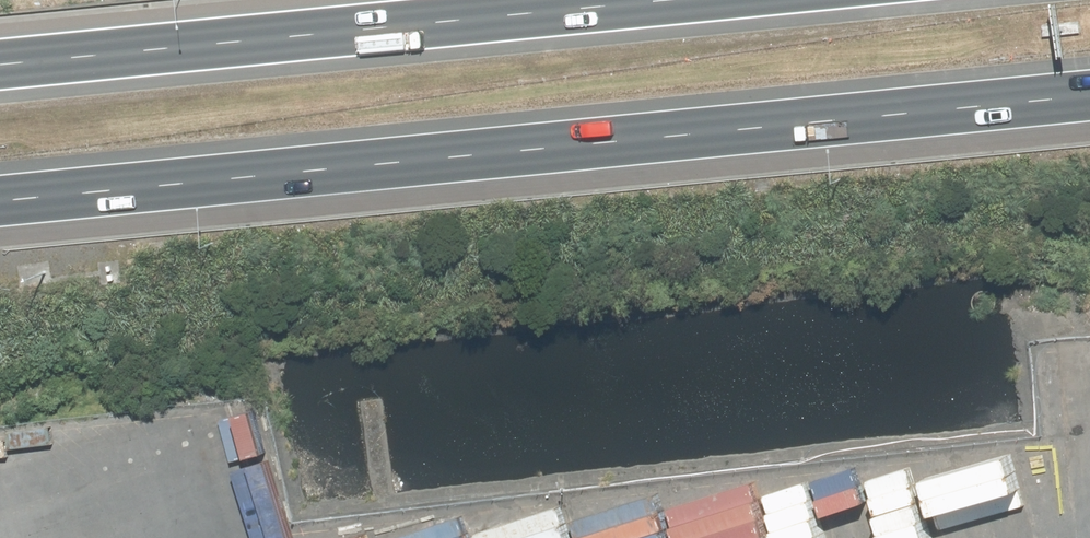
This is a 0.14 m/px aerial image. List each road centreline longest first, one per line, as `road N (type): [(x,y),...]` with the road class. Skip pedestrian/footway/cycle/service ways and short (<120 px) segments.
road 1 (motorway): [(1089,99),(0,200)]
road 2 (motorway): [(0,66),(707,0)]

